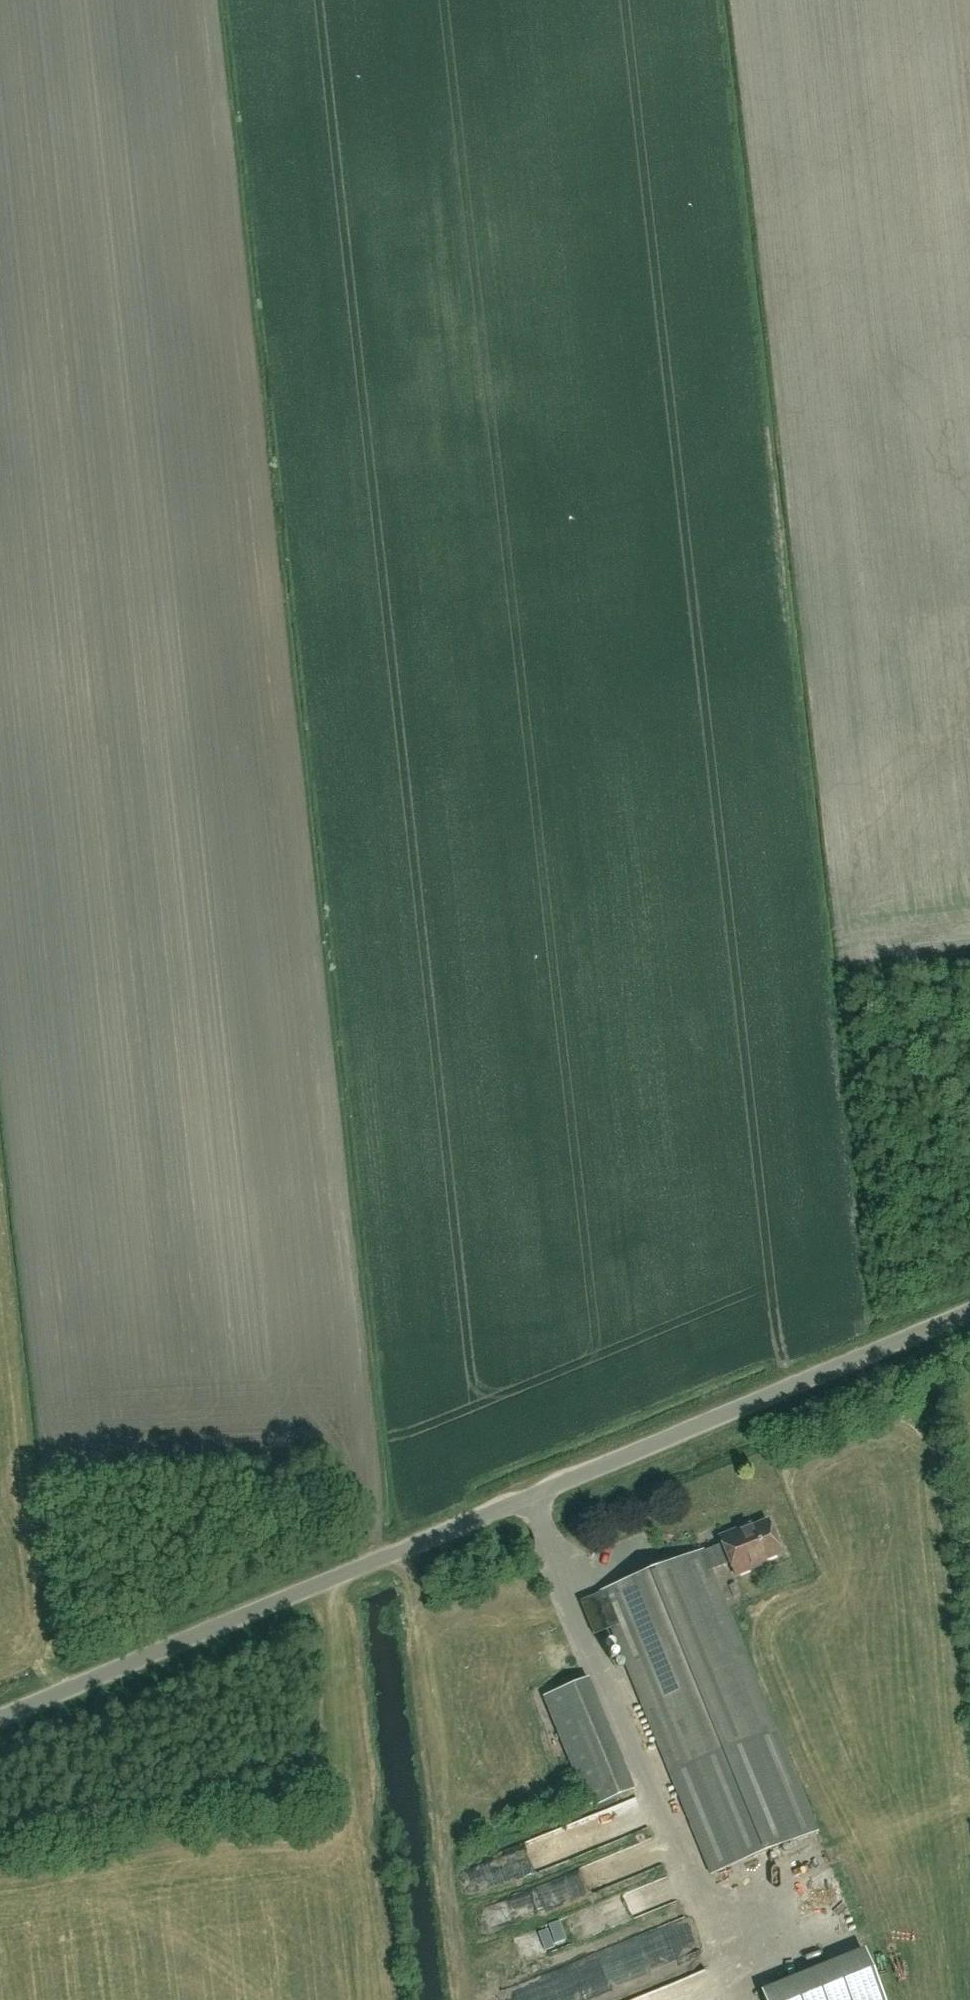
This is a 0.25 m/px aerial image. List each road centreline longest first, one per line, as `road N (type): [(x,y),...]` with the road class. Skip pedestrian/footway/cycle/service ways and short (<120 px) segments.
road 1 (unclassified): [(0,1717),(969,1312)]

